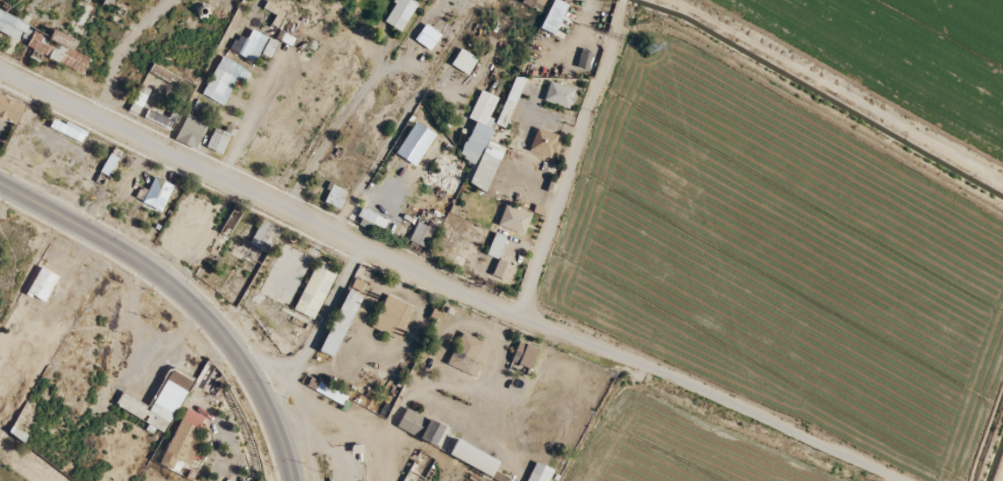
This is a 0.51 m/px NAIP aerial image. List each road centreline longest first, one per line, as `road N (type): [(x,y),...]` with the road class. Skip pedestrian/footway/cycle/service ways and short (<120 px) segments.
road 1 (residential): [(0,72),(512,313),(665,375)]
road 2 (residential): [(616,0),(512,313)]
road 3 (residential): [(665,375),(901,480)]
road 4 (primary): [(180,294),(243,365),(287,480)]
road 5 (primary): [(0,184),(134,258),(180,294)]
road 6 (residential): [(354,241),(299,349),(278,362),(243,365)]
road 7 (residential): [(219,177),(289,56)]

